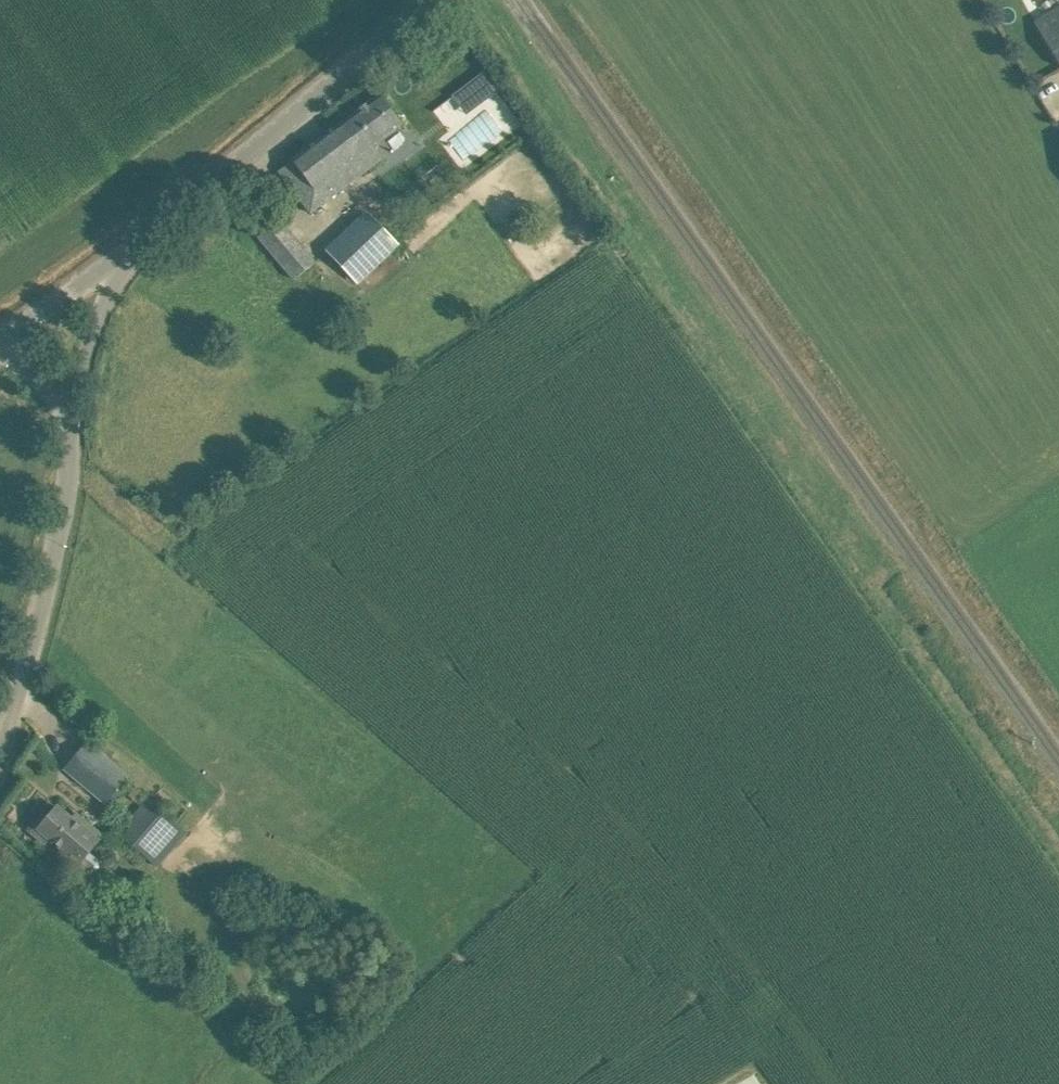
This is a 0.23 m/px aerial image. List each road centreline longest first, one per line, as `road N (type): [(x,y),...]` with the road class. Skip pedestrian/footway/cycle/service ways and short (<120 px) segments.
road 1 (unclassified): [(100,270),(435,0)]
road 2 (unclassified): [(0,755),(43,588),(69,429)]
road 3 (unclassified): [(69,429),(100,270)]

